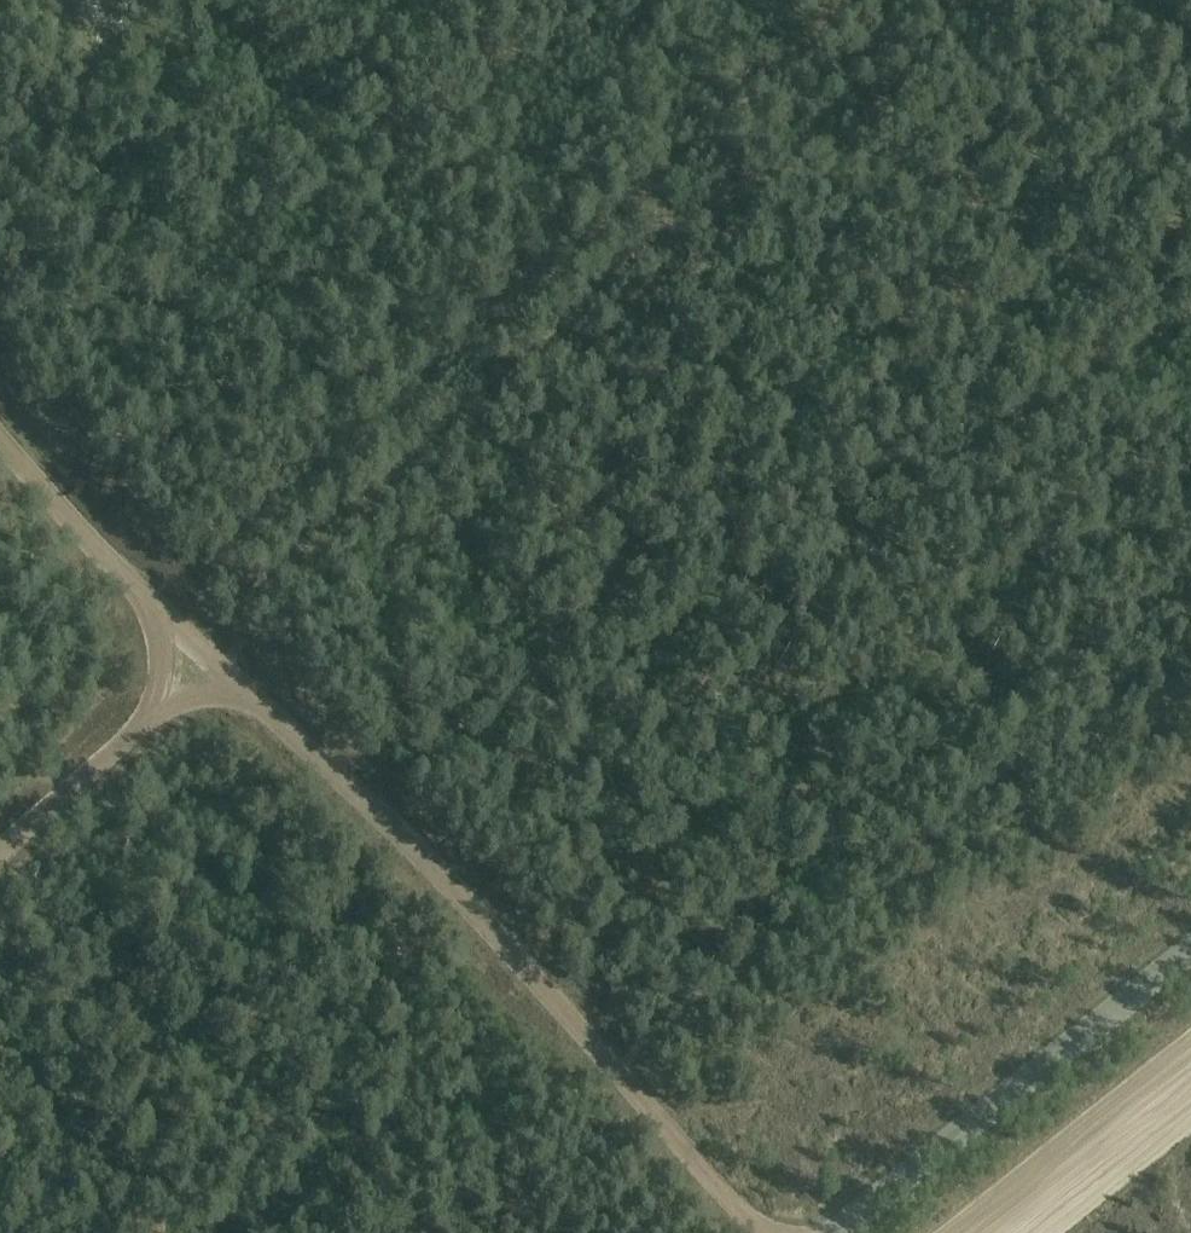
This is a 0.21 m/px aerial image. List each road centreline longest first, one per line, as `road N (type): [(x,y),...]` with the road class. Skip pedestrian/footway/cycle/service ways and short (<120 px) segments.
road 1 (track): [(1190,1094),(1020,1232)]

